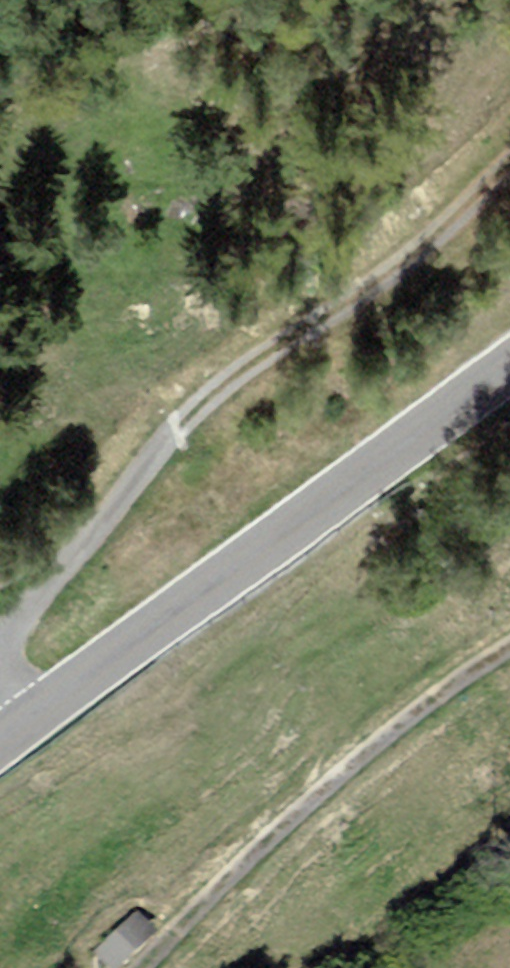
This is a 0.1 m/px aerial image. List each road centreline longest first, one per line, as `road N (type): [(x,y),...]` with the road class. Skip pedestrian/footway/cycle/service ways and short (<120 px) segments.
road 1 (track): [(0,652),(148,460),(204,403),(437,239),(509,164)]
road 2 (secondary): [(509,368),(0,741)]
road 3 (track): [(140,967),(328,784),(509,654)]

